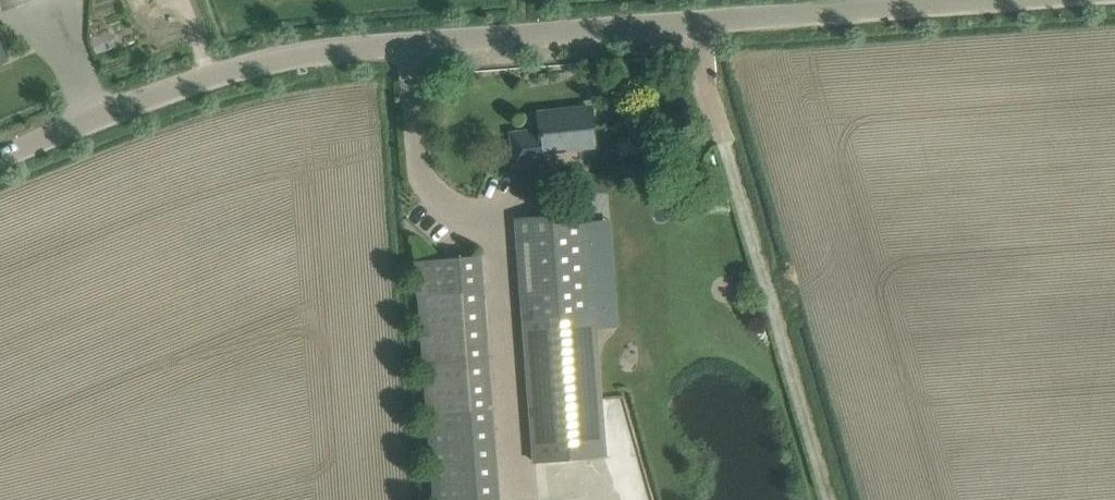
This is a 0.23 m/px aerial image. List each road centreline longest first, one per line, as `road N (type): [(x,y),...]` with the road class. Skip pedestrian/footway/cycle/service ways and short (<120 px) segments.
road 1 (unclassified): [(0,157),(171,89),(352,48),(995,0)]
road 2 (track): [(829,499),(726,154)]

